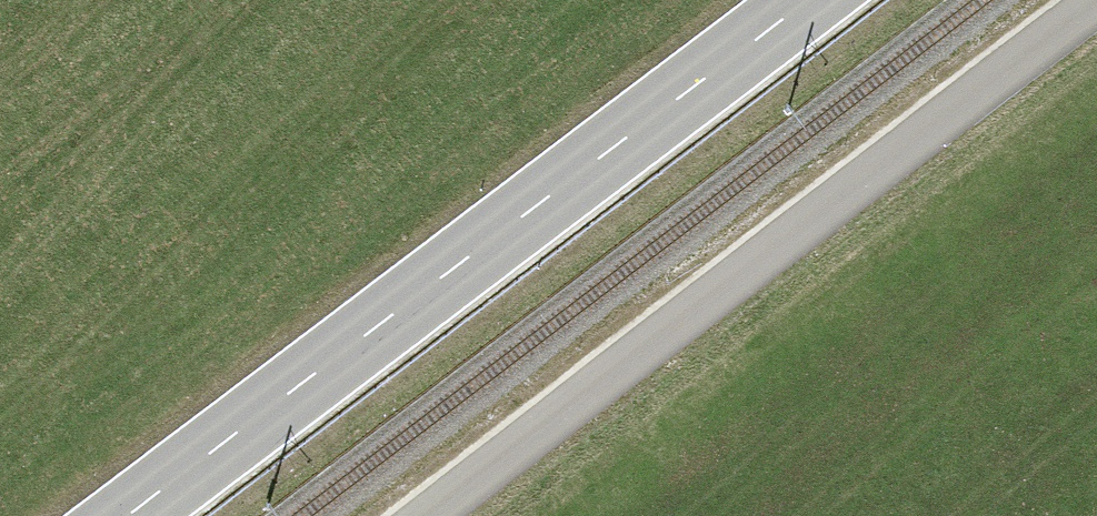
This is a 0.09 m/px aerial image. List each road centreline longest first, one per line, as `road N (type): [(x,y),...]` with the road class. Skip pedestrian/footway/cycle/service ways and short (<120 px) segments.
road 1 (primary): [(808,0),(127,515)]
road 2 (unclassified): [(1096,3),(428,515)]

